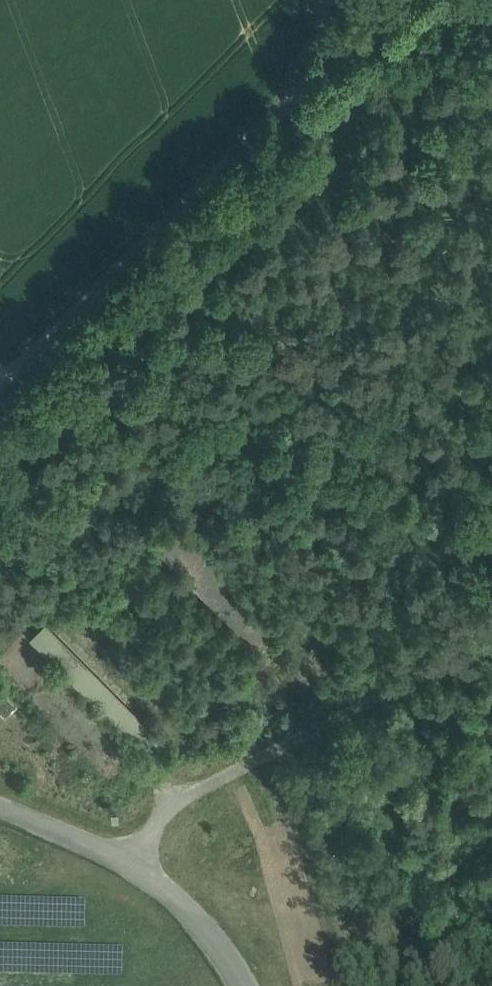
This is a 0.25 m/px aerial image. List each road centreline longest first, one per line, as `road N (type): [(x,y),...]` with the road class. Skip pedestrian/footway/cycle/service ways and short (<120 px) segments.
road 1 (unclassified): [(389,0),(0,381)]
road 2 (unclassified): [(0,806),(126,857),(215,934),(248,985)]

